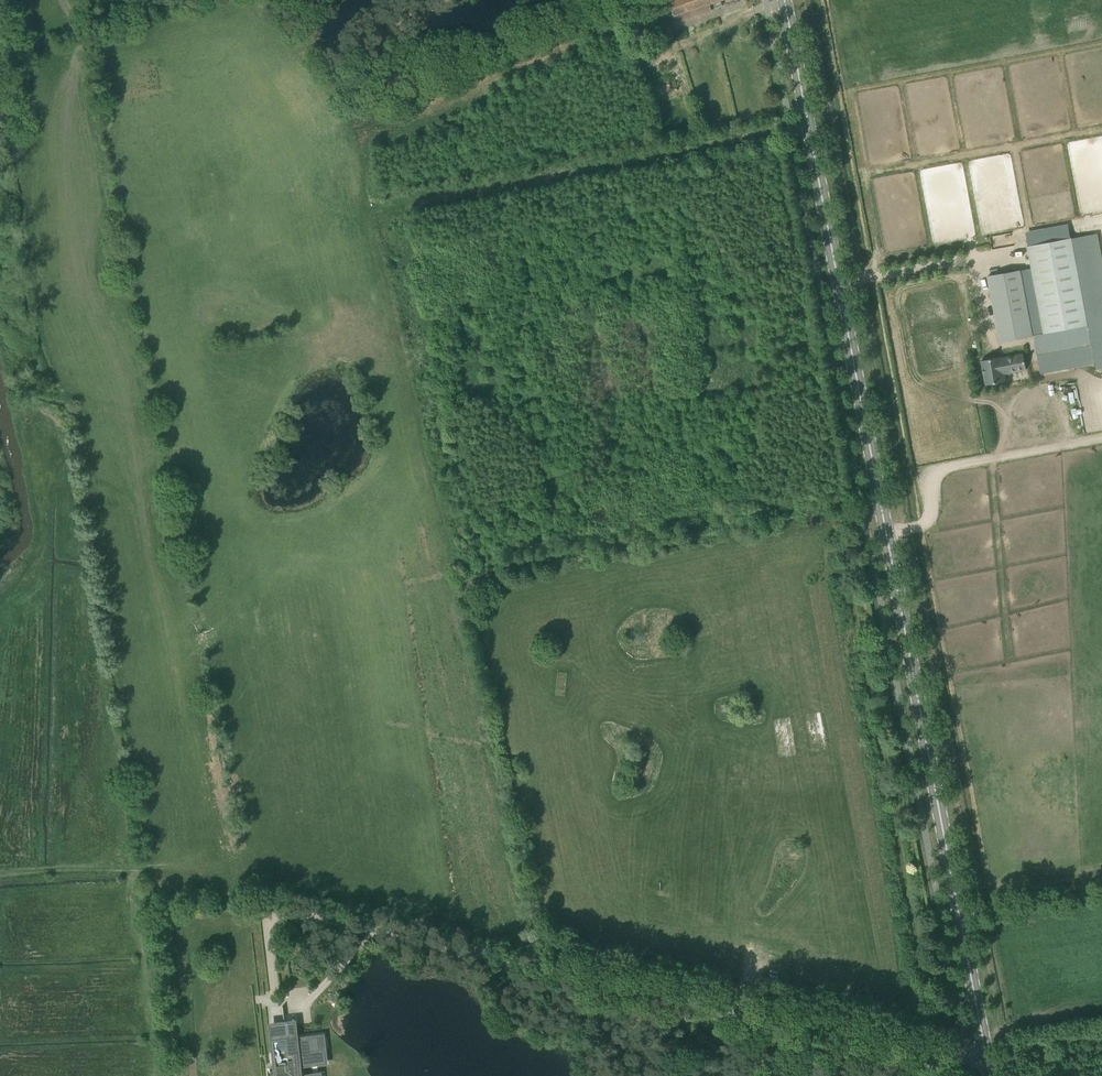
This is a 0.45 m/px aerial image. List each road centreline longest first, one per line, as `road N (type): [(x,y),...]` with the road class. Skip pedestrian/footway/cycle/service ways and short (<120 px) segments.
road 1 (secondary): [(988,1075),(782,0)]
road 2 (track): [(941,921),(1101,891)]

